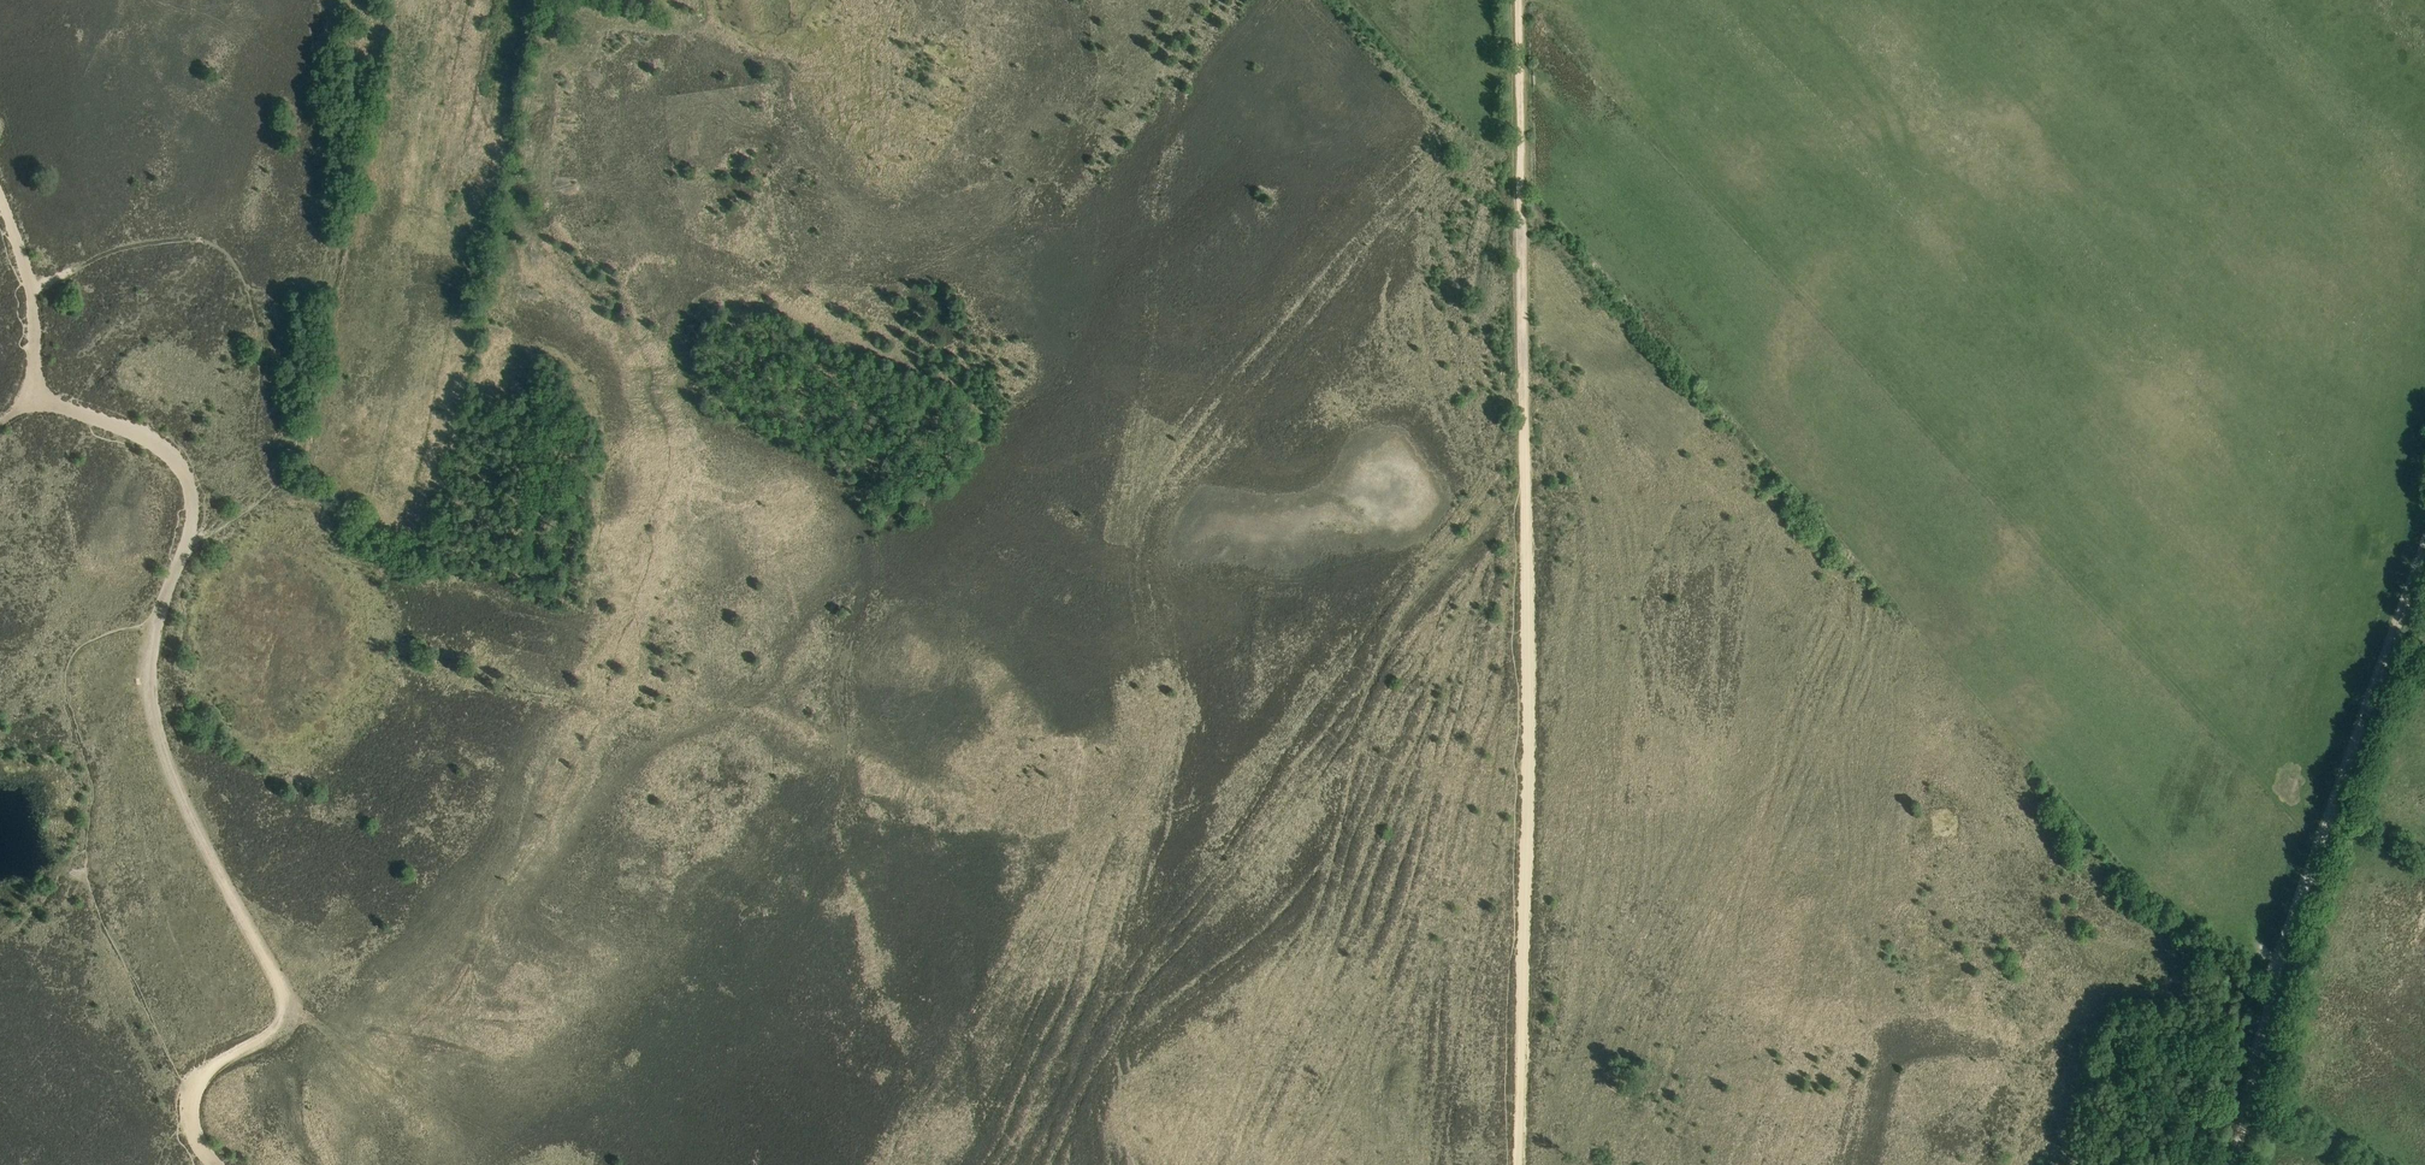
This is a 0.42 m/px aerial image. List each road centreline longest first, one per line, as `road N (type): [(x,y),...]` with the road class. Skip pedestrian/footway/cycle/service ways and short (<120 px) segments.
road 1 (track): [(1518,1164),(1531,701),(1526,483)]
road 2 (track): [(2424,544),(2278,957),(2233,1164)]
road 3 (track): [(159,616),(149,667),(169,770),(283,985),(289,1022),(221,1062),(192,1092)]
road 4 (track): [(0,193),(30,292),(42,399),(161,441),(187,485),(186,549),(159,616)]
road 5 (track): [(1526,483),(1518,0)]

